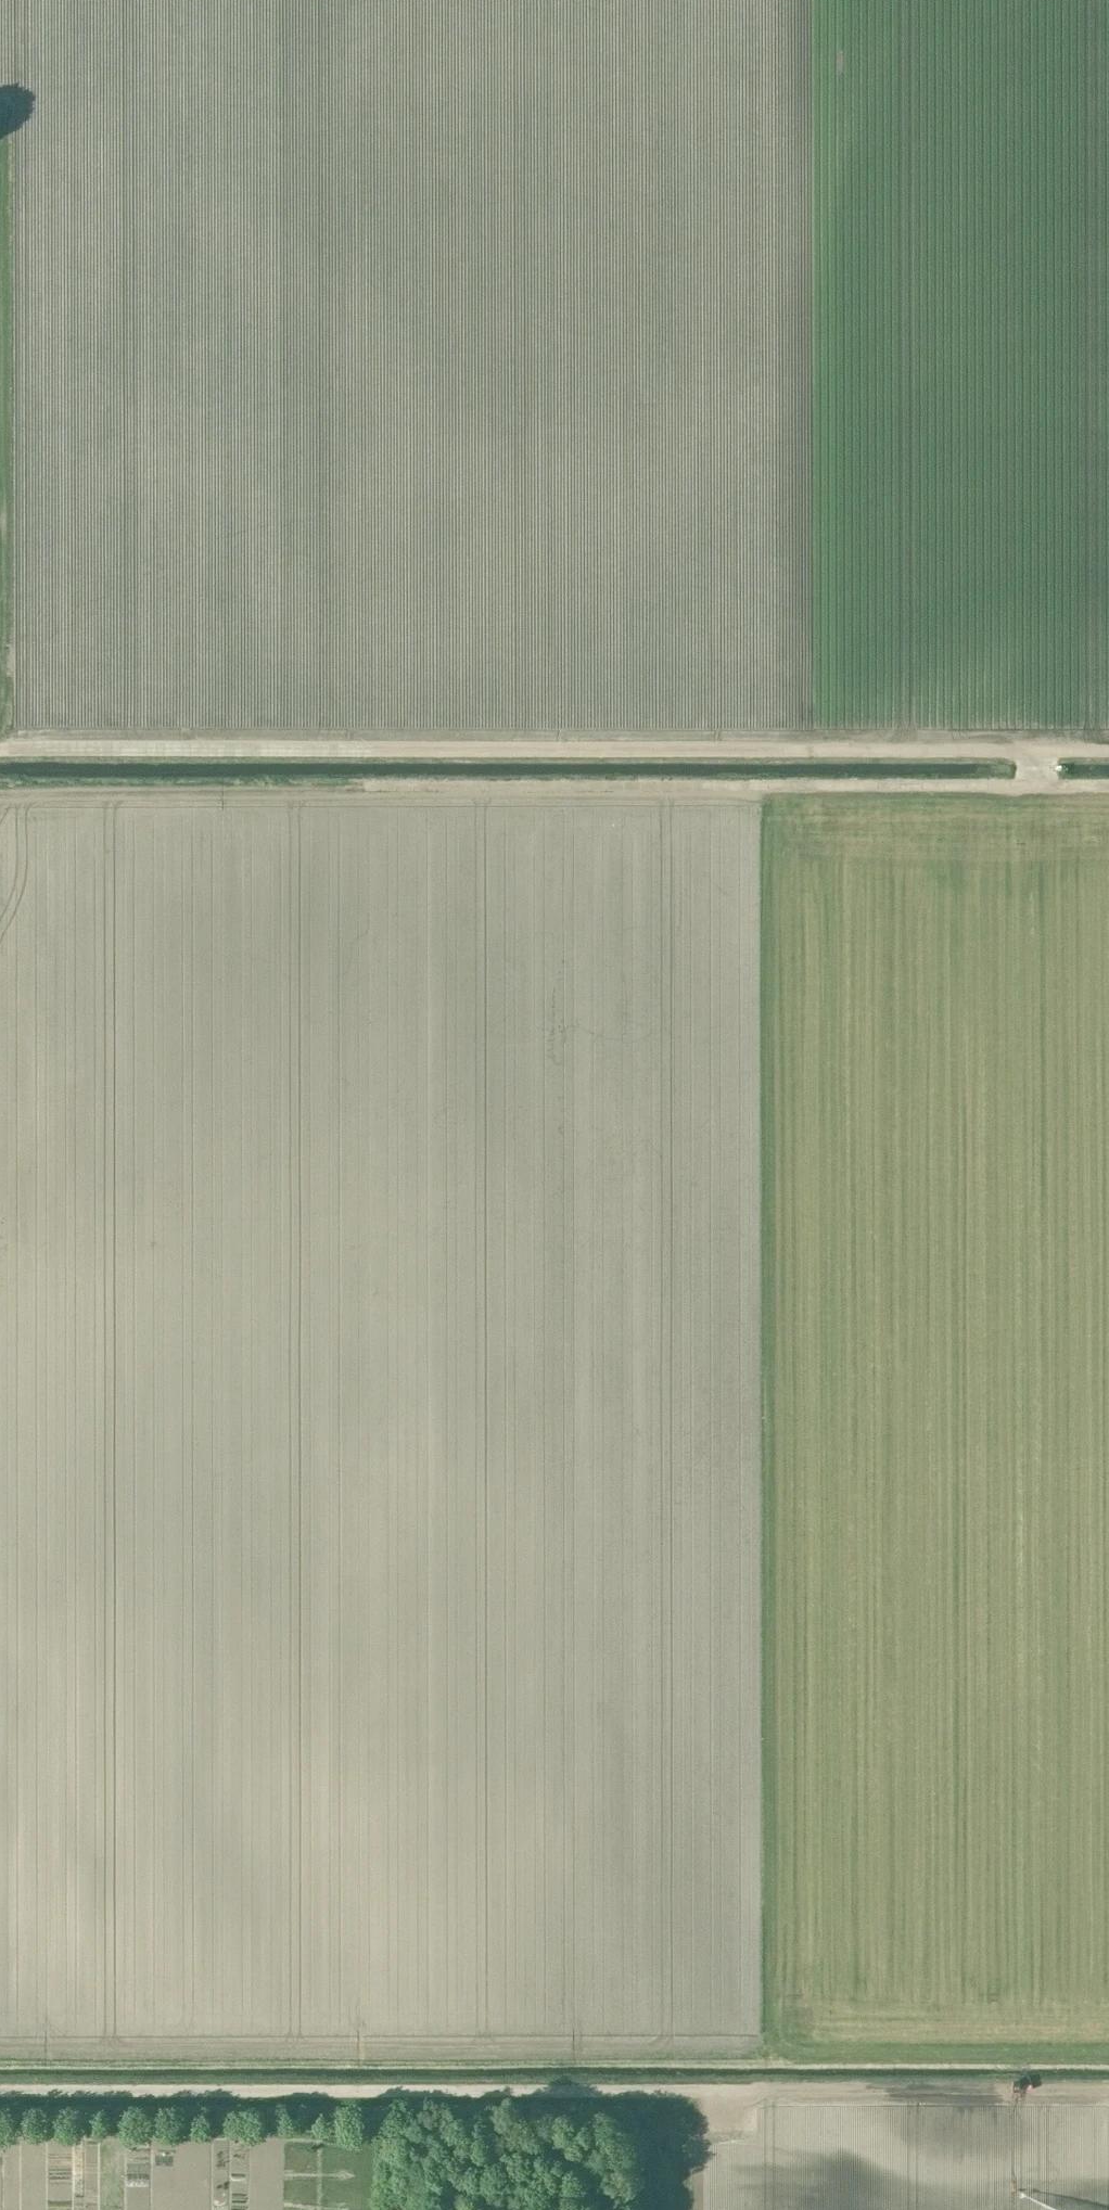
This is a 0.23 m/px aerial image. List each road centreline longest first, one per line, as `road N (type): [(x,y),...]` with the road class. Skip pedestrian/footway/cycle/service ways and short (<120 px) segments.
road 1 (track): [(0,2091),(1108,2089)]

